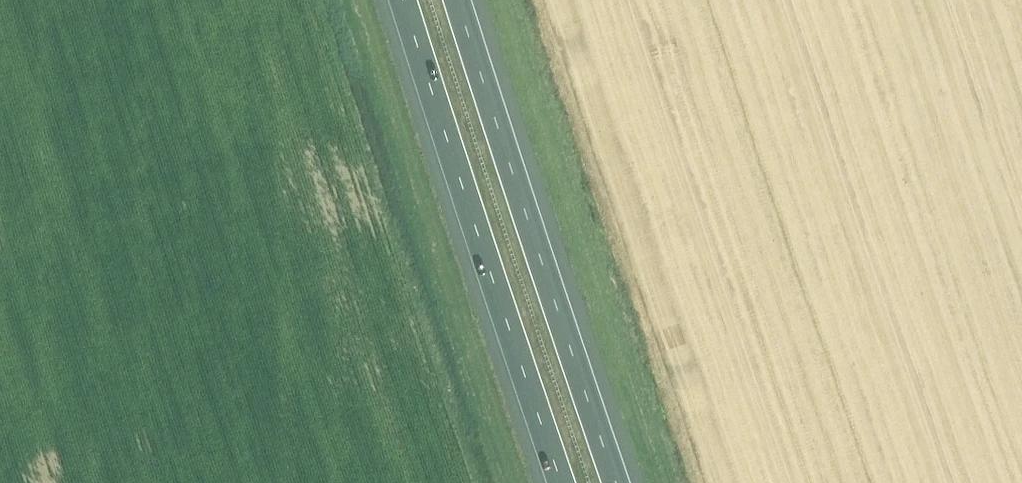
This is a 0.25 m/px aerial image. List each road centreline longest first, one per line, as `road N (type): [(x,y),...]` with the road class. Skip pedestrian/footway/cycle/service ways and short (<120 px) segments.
road 1 (motorway): [(616,482),(458,0)]
road 2 (motorway): [(404,0),(561,482)]

